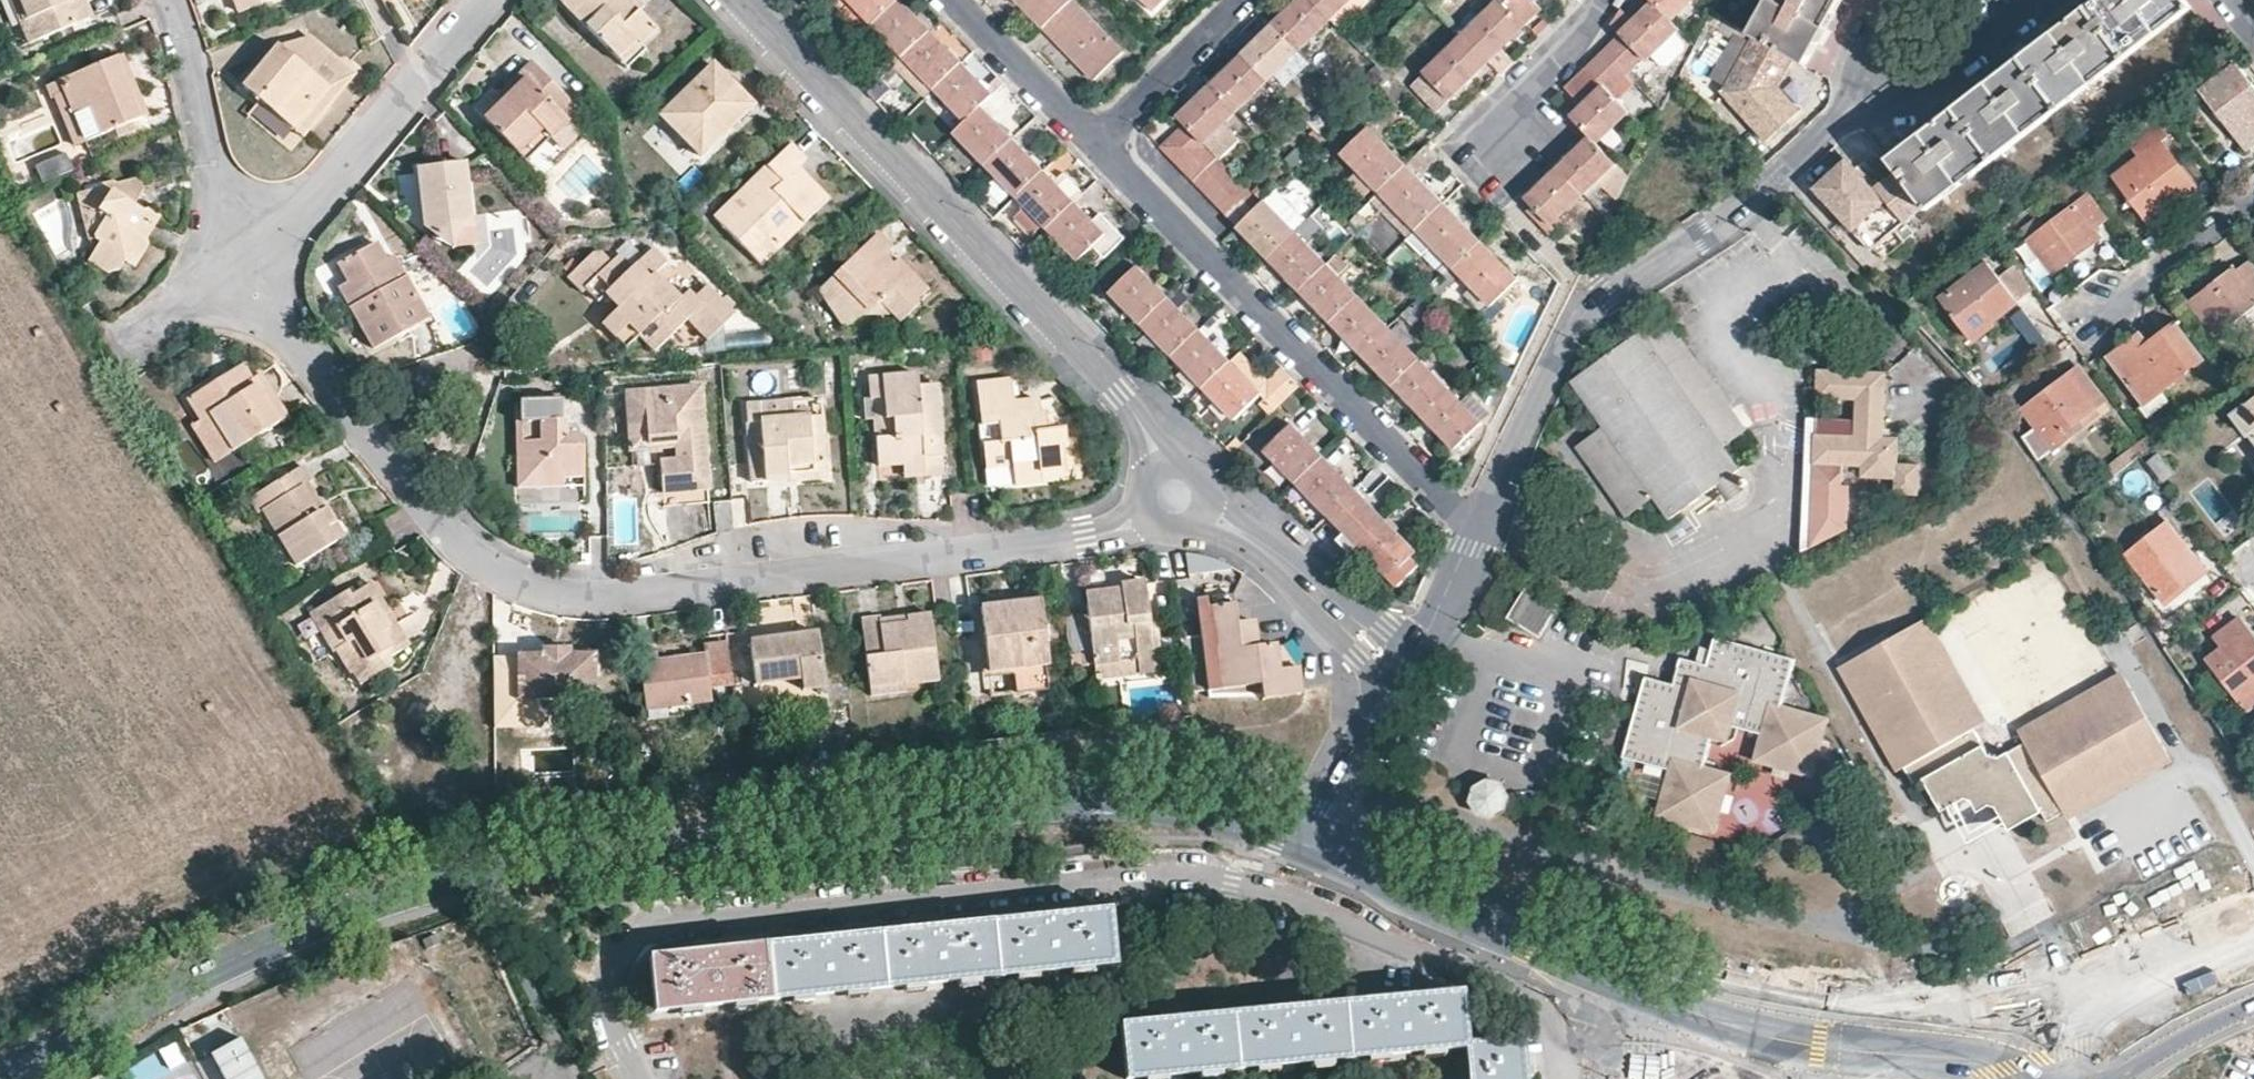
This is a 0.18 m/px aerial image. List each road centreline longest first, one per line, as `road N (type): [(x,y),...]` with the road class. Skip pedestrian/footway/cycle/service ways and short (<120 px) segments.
road 1 (tertiary): [(1320,848),(1275,835),(1124,818),(674,849),(507,871),(415,890),(295,936),(3,1078)]
road 2 (residential): [(1565,961),(1555,989),(1535,997),(1258,886),(1202,877),(1117,878),(664,925),(634,934),(617,951),(611,976),(608,1010),(637,1078)]
road 3 (residential): [(247,253),(285,318),(445,530),(526,586),(579,600),(1088,535),(1176,496)]
road 4 (residential): [(1176,496),(1122,394),(737,0)]
road 5 (residential): [(1476,522),(1576,328),(1607,294),(1702,235),(1855,103)]
road 6 (residential): [(1476,522),(1098,144)]
road 7 (residential): [(247,253),(313,197),(490,0)]
road 8 (tertiary): [(1840,1043),(1727,1019),(1565,961)]
road 9 (residential): [(1397,667),(1308,580),(1238,527),(1176,496)]
road 10 (tertiary): [(2253,917),(2095,978),(1993,1004)]
road 11 (tertiary): [(1565,961),(1320,848)]
road 12 (residential): [(171,0),(222,193),(247,253)]
road 13 (tertiary): [(2017,1073),(2253,993)]
road 14 (residential): [(1603,0),(1586,29),(1513,98),(1504,140),(1510,210)]
road 15 (residential): [(1855,103),(1891,111),(1919,98),(2043,0)]
road 16 (residential): [(1098,144),(1244,0)]
road 17 (residential): [(1098,144),(961,0)]
road 18 (residential): [(1320,848),(1397,667)]
road 19 (residential): [(2253,196),(2102,311)]
road 20 (residential): [(1397,667),(1476,522)]
road 21 (tertiary): [(1993,1004),(1840,1043)]
road 22 (residential): [(121,345),(247,253)]

